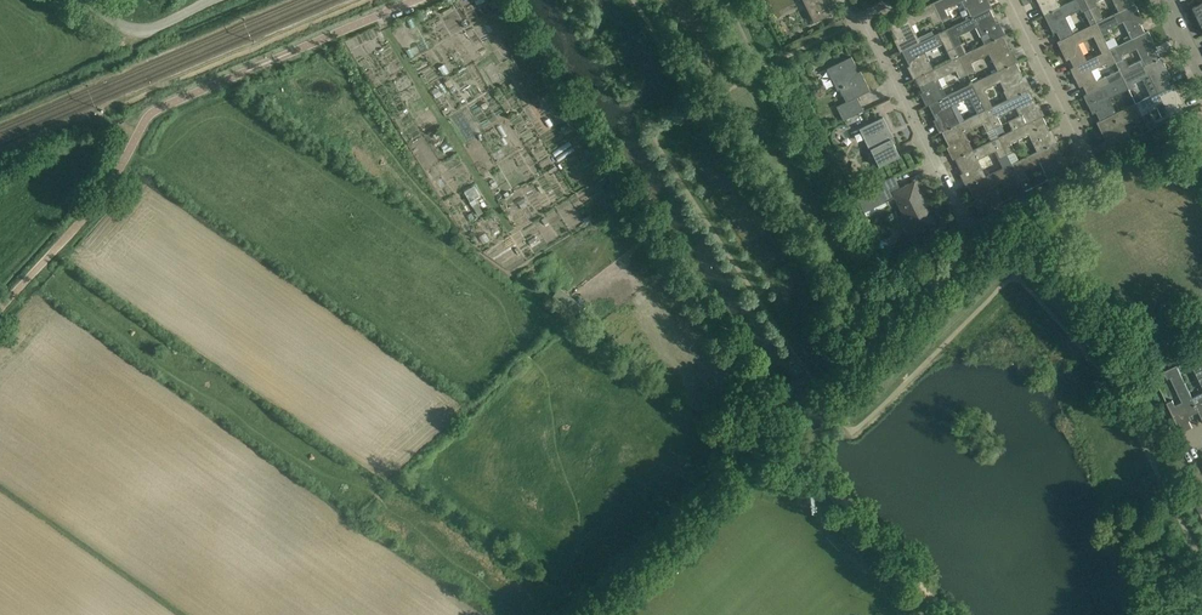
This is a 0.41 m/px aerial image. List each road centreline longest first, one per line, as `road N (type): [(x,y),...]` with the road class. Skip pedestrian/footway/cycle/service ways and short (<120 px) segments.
road 1 (residential): [(1091,169),(973,226),(863,19),(899,0)]
road 2 (track): [(587,614),(749,475),(807,444)]
road 3 (residential): [(1012,0),(1091,169)]
road 4 (unclassified): [(268,62),(416,0)]

